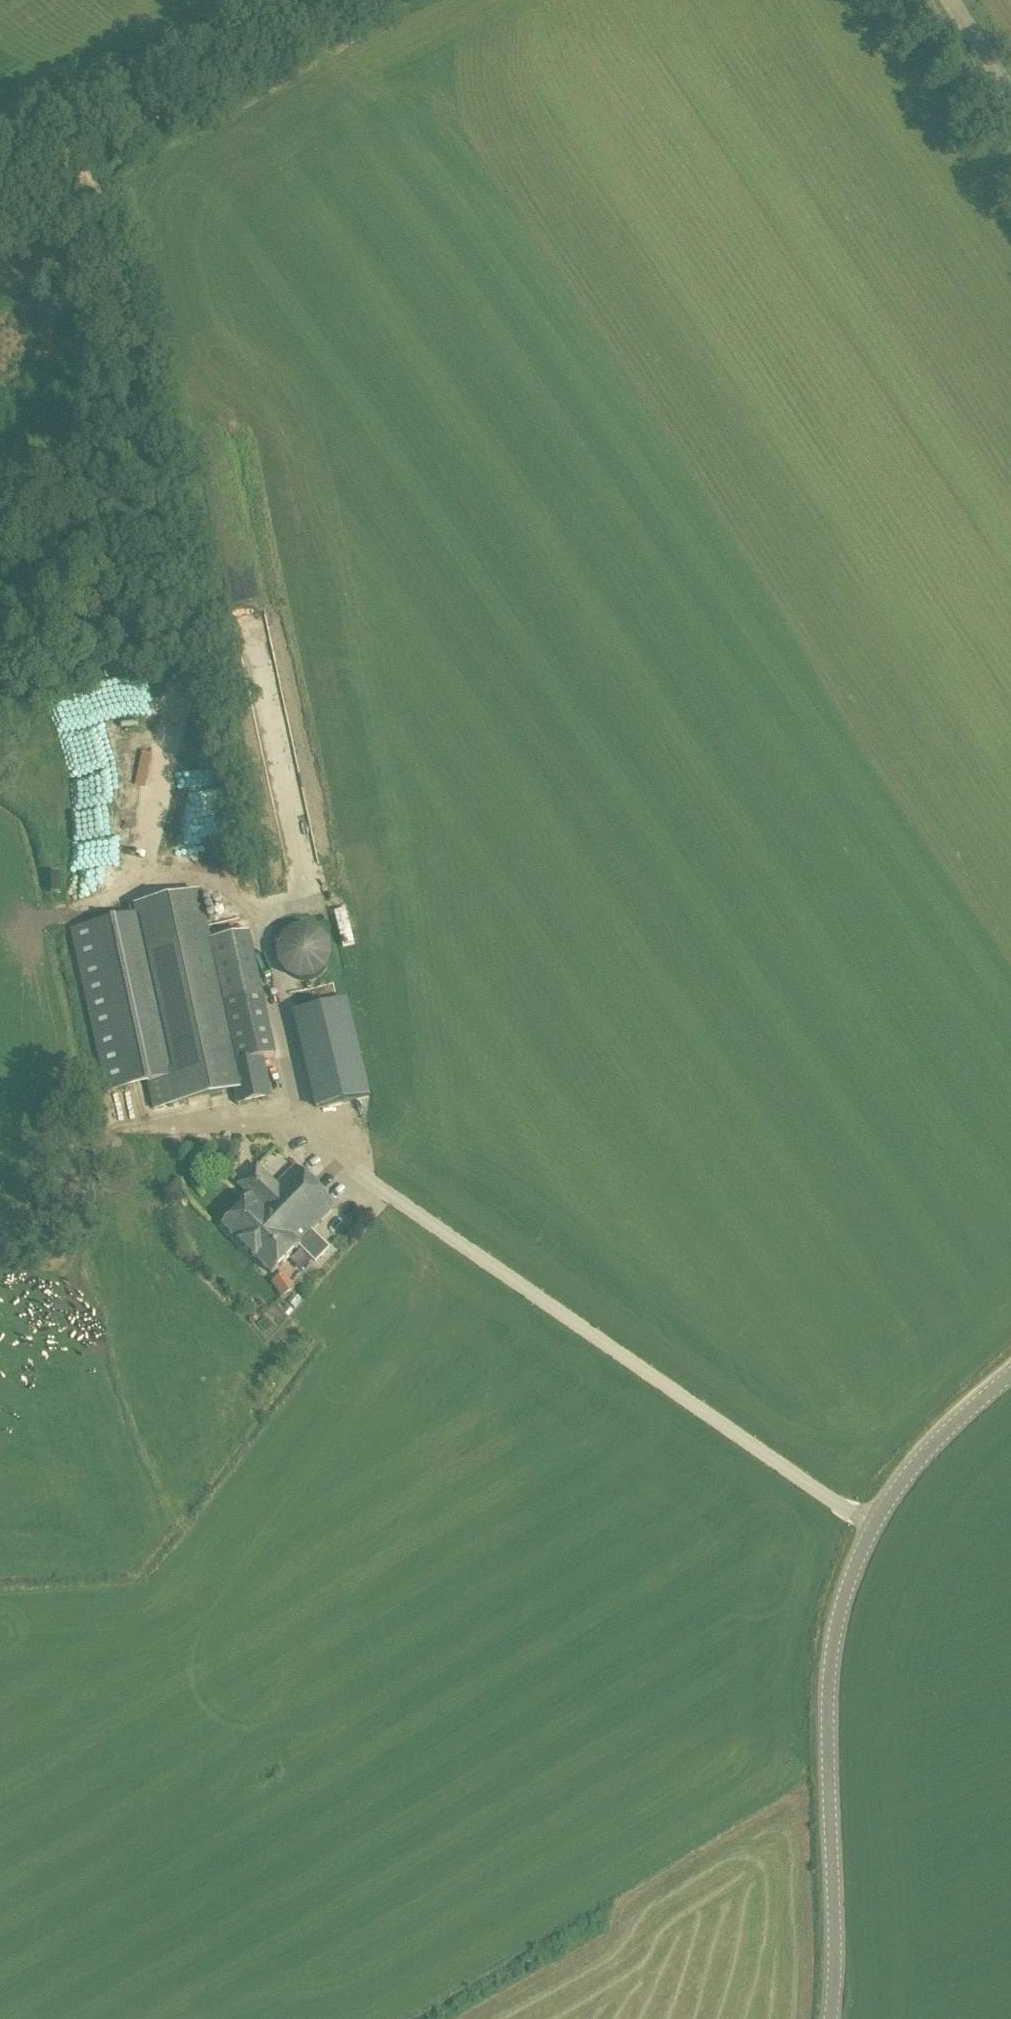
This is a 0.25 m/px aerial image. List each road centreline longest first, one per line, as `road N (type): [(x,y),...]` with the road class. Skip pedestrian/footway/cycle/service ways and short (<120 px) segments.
road 1 (tertiary): [(831,2018),(828,1691),(842,1602),(870,1518),(927,1451),(1010,1376)]
road 2 (track): [(94,146),(216,772)]
road 3 (track): [(0,200),(345,0)]

